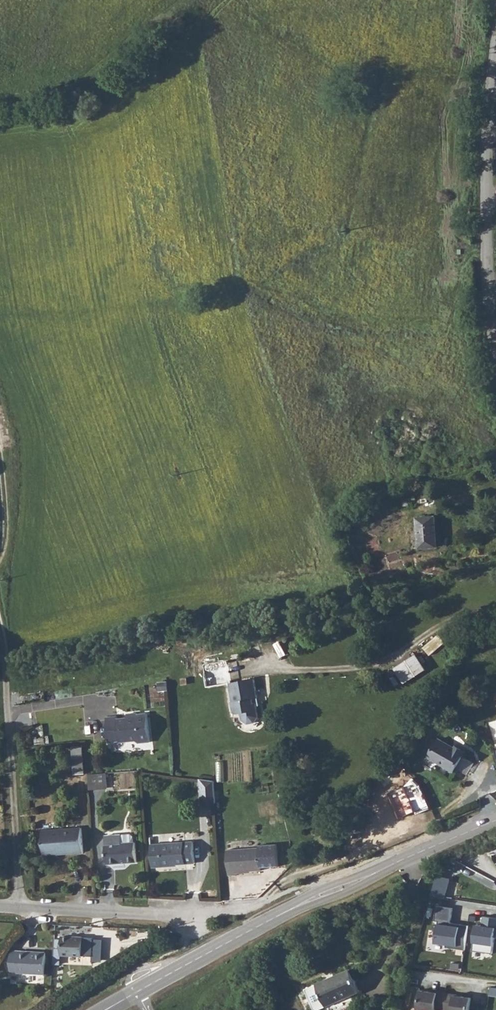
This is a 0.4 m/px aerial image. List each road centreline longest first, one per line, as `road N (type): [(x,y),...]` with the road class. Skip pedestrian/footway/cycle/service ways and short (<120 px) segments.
road 1 (tertiary): [(129,998),(297,907),(495,819)]
road 2 (tertiary): [(495,47),(488,280),(495,342)]
road 3 (track): [(19,907),(0,622)]
road 4 (residential): [(204,910),(0,906)]

